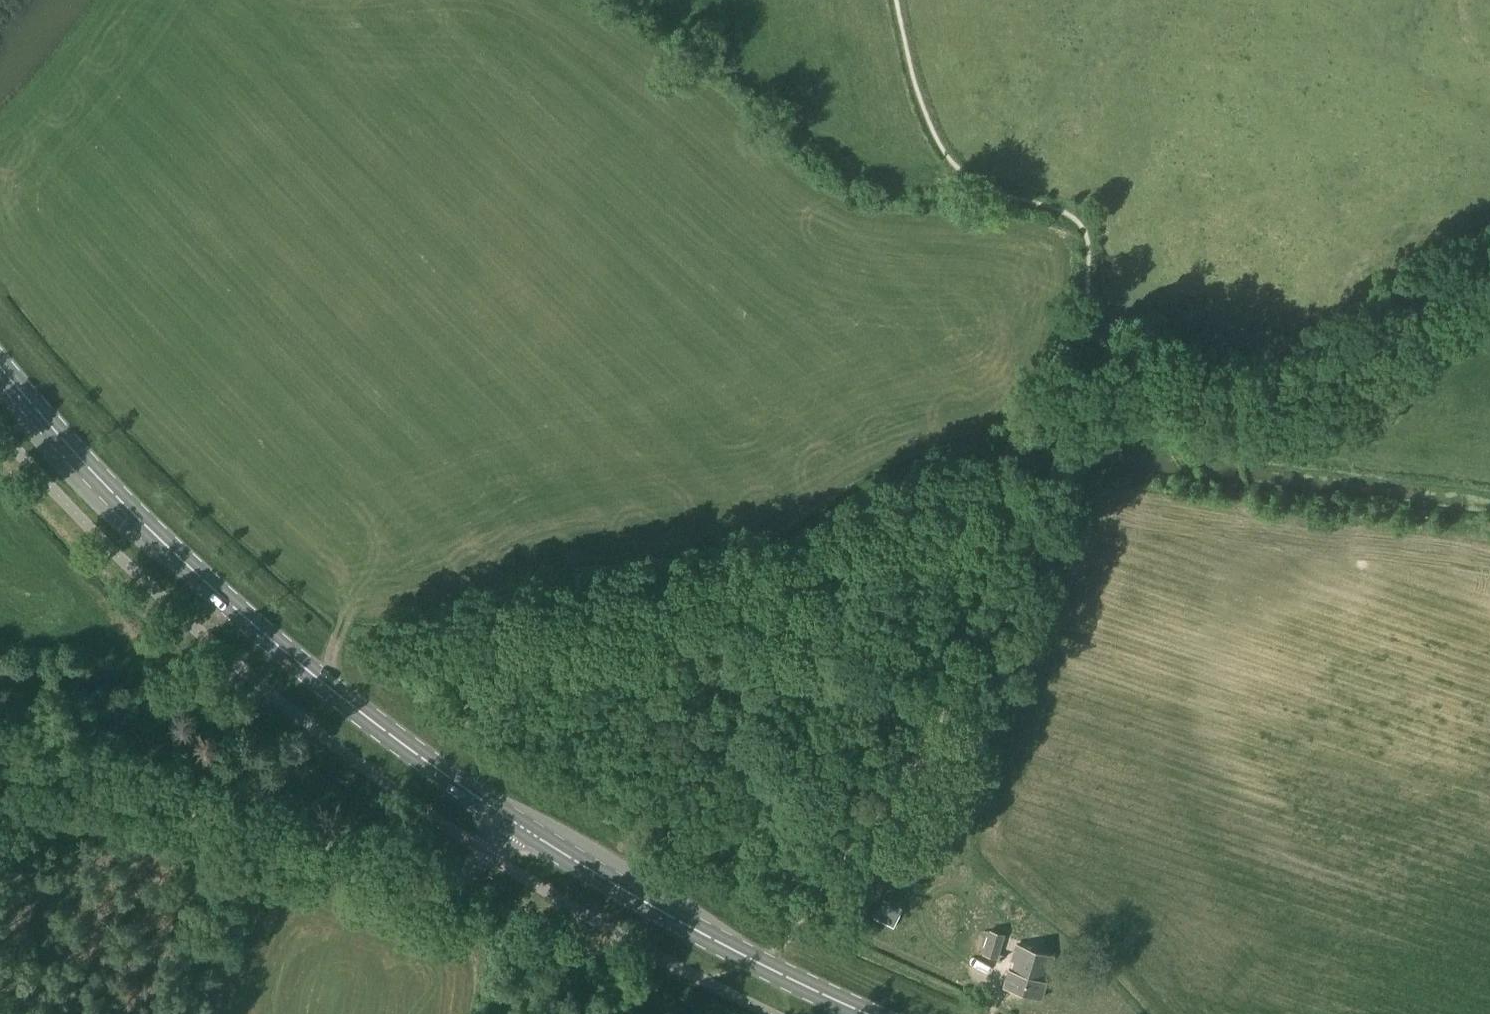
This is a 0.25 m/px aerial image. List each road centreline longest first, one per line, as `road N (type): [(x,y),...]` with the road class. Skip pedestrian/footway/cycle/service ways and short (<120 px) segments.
road 1 (primary): [(507,818),(335,703),(188,577),(0,374)]
road 2 (unclassified): [(507,818),(473,866),(433,883),(0,746)]
road 3 (primary): [(852,1013),(738,960),(507,818)]

